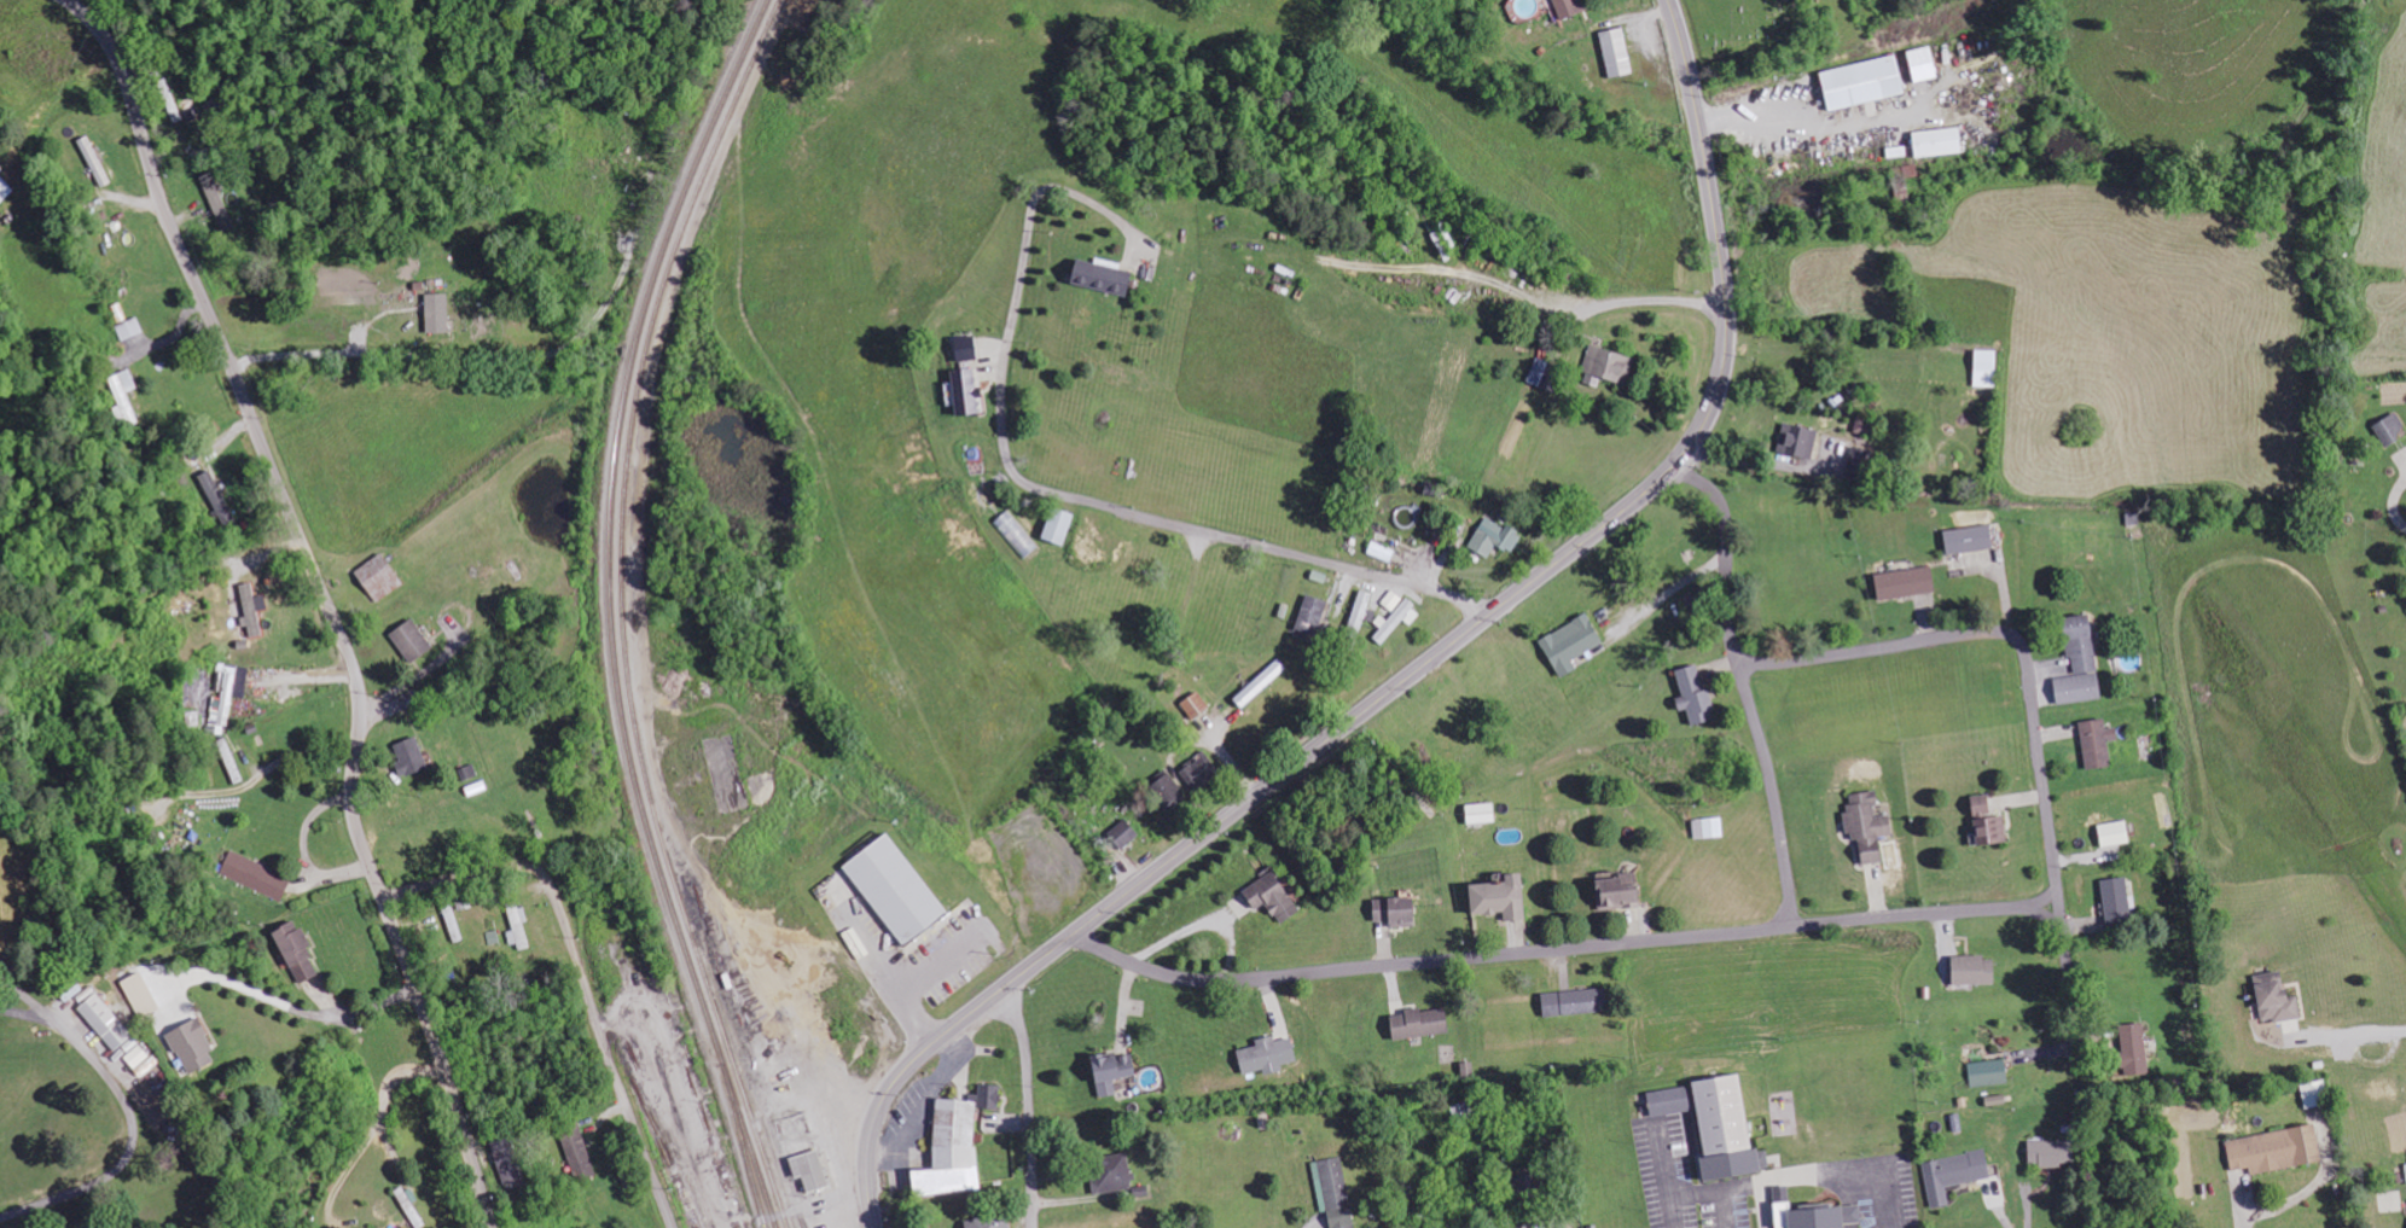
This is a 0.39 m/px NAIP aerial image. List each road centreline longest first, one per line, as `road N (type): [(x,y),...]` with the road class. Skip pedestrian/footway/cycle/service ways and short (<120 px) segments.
road 1 (secondary): [(875,1227),(873,1131),(885,1101),(929,1049),(1629,506),(1684,454),(1718,392),(1727,321),(1699,121),(1670,0)]
road 2 (residential): [(495,1227),(444,1055),(362,836),(361,686),(162,200),(147,116),(94,34),(61,0)]
road 3 (residential): [(1076,935),(1158,970),(1237,979),(1786,926)]
road 4 (residential): [(2059,906),(2027,656),(2012,635),(1987,632),(1771,662),(1745,657),(1731,641)]
road 5 (residential): [(675,1227),(566,920),(542,873),(508,867),(385,896)]
road 6 (residential): [(1488,616),(1448,595),(1039,488),(1013,470),(1004,435)]
road 7 (residential): [(1786,926),(1790,875),(1778,803),(1725,615),(1724,518),(1711,491),(1676,461)]
road 8 (residential): [(0,1219),(111,1175),(133,1146),(134,1130),(124,1100),(94,1060),(0,973)]
road 9 (residential): [(1786,926),(2059,906)]
road 10 (residential): [(1009,985),(1028,1058),(1036,1227)]
road 11 (residential): [(2059,906),(2076,1042)]

